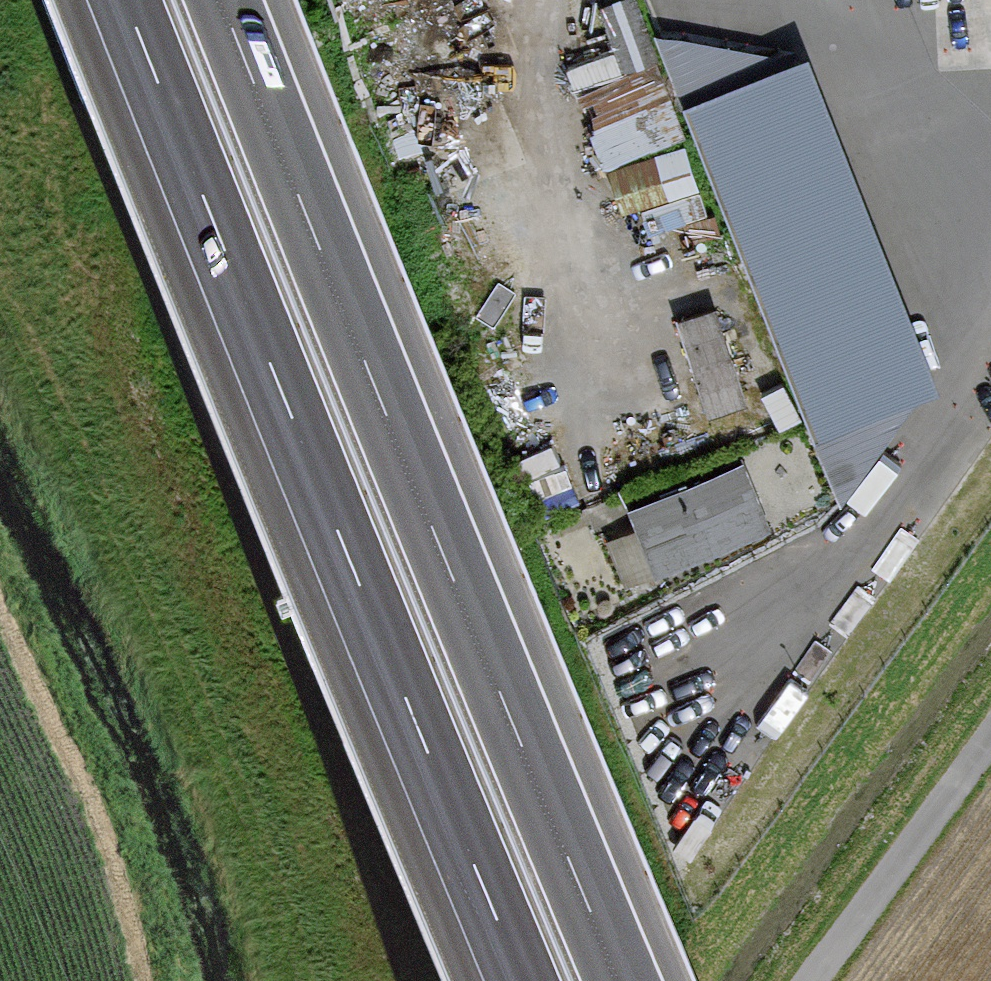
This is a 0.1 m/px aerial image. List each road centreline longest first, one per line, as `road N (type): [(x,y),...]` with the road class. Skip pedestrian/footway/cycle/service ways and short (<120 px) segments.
road 1 (motorway): [(624,980),(226,0)]
road 2 (motorway): [(120,0),(518,980)]
road 3 (unclassified): [(815,980),(990,745)]

